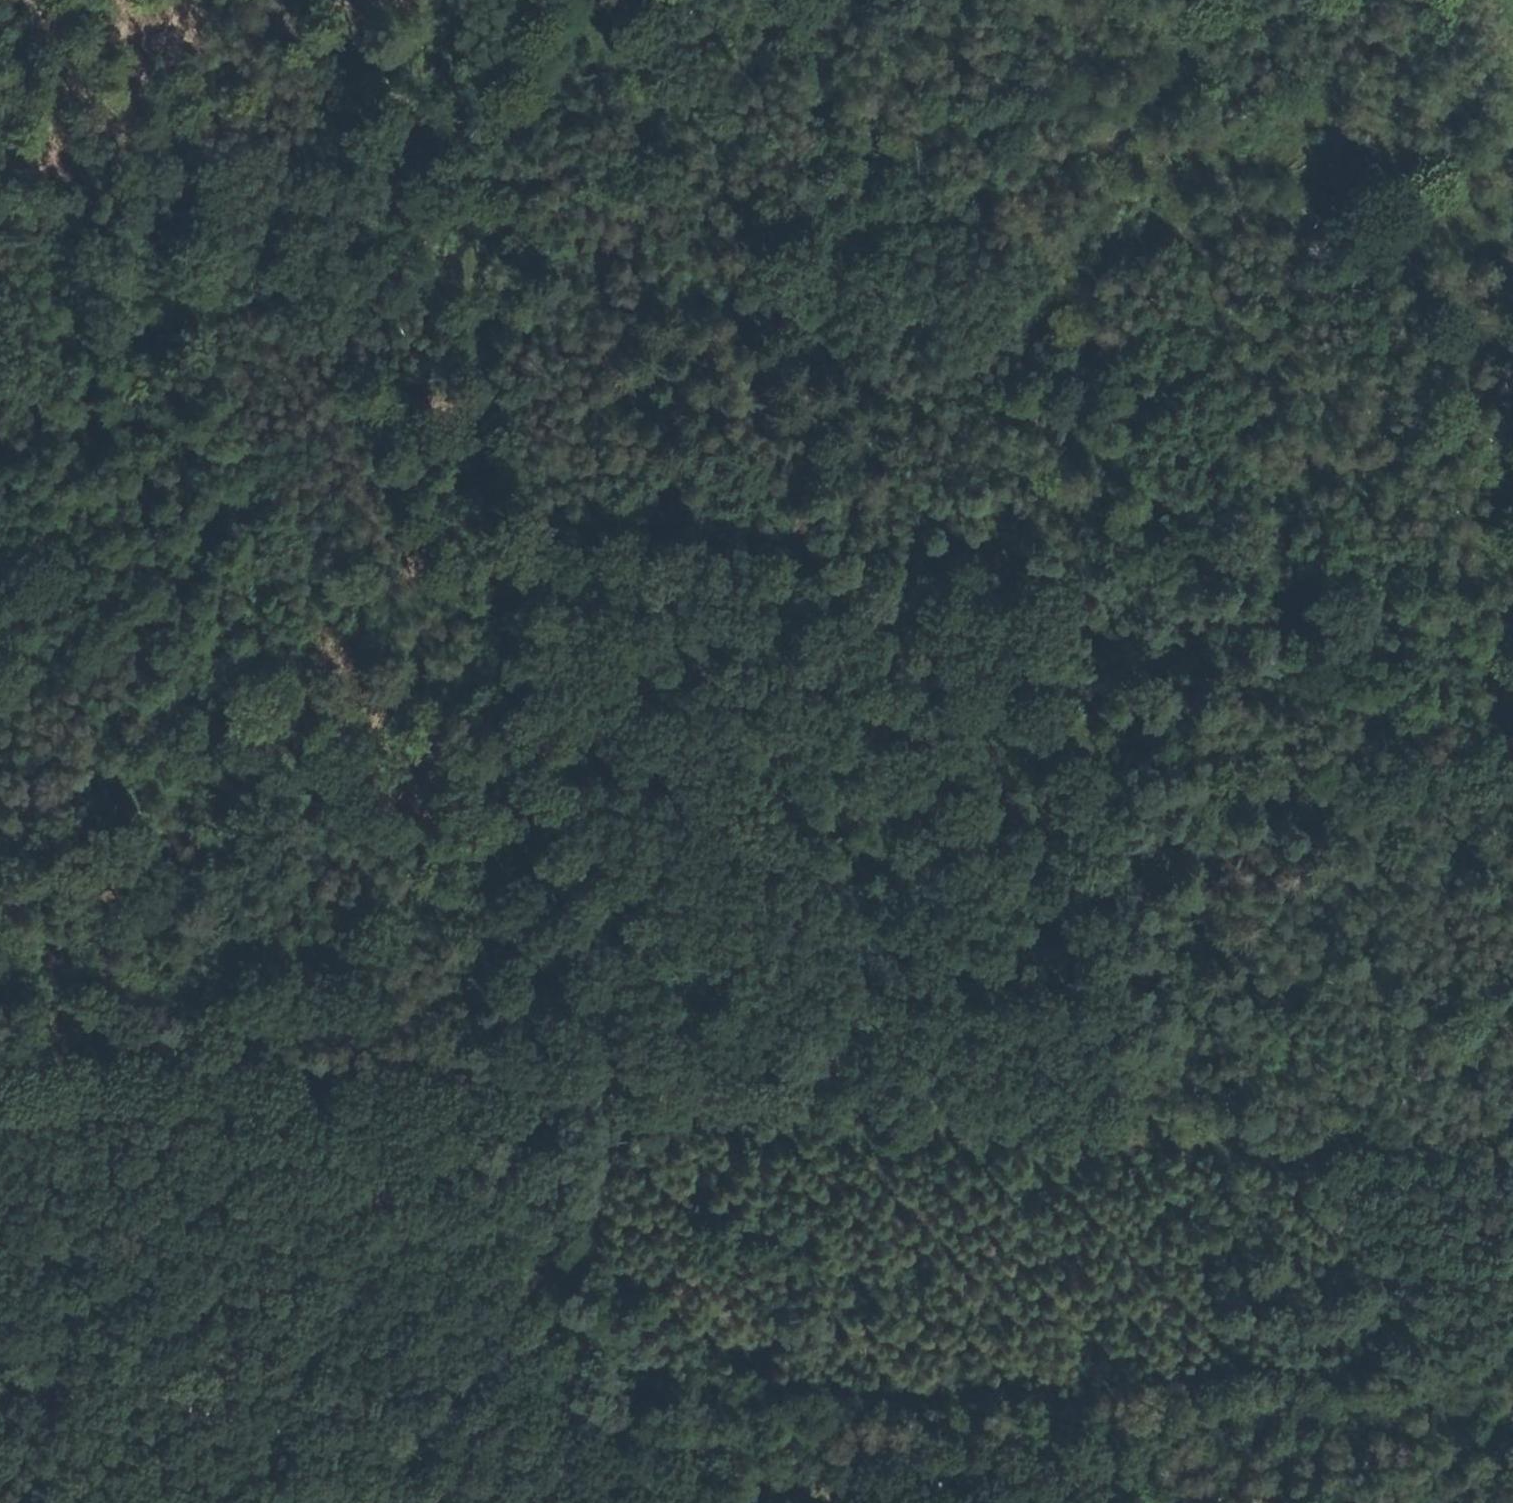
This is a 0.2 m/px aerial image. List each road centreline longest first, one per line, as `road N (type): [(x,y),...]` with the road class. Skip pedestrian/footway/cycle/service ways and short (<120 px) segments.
road 1 (track): [(0,1345),(57,1369),(181,1393),(550,1450),(868,1468),(948,1458),(1039,1490),(1257,1488),(1281,1502)]

